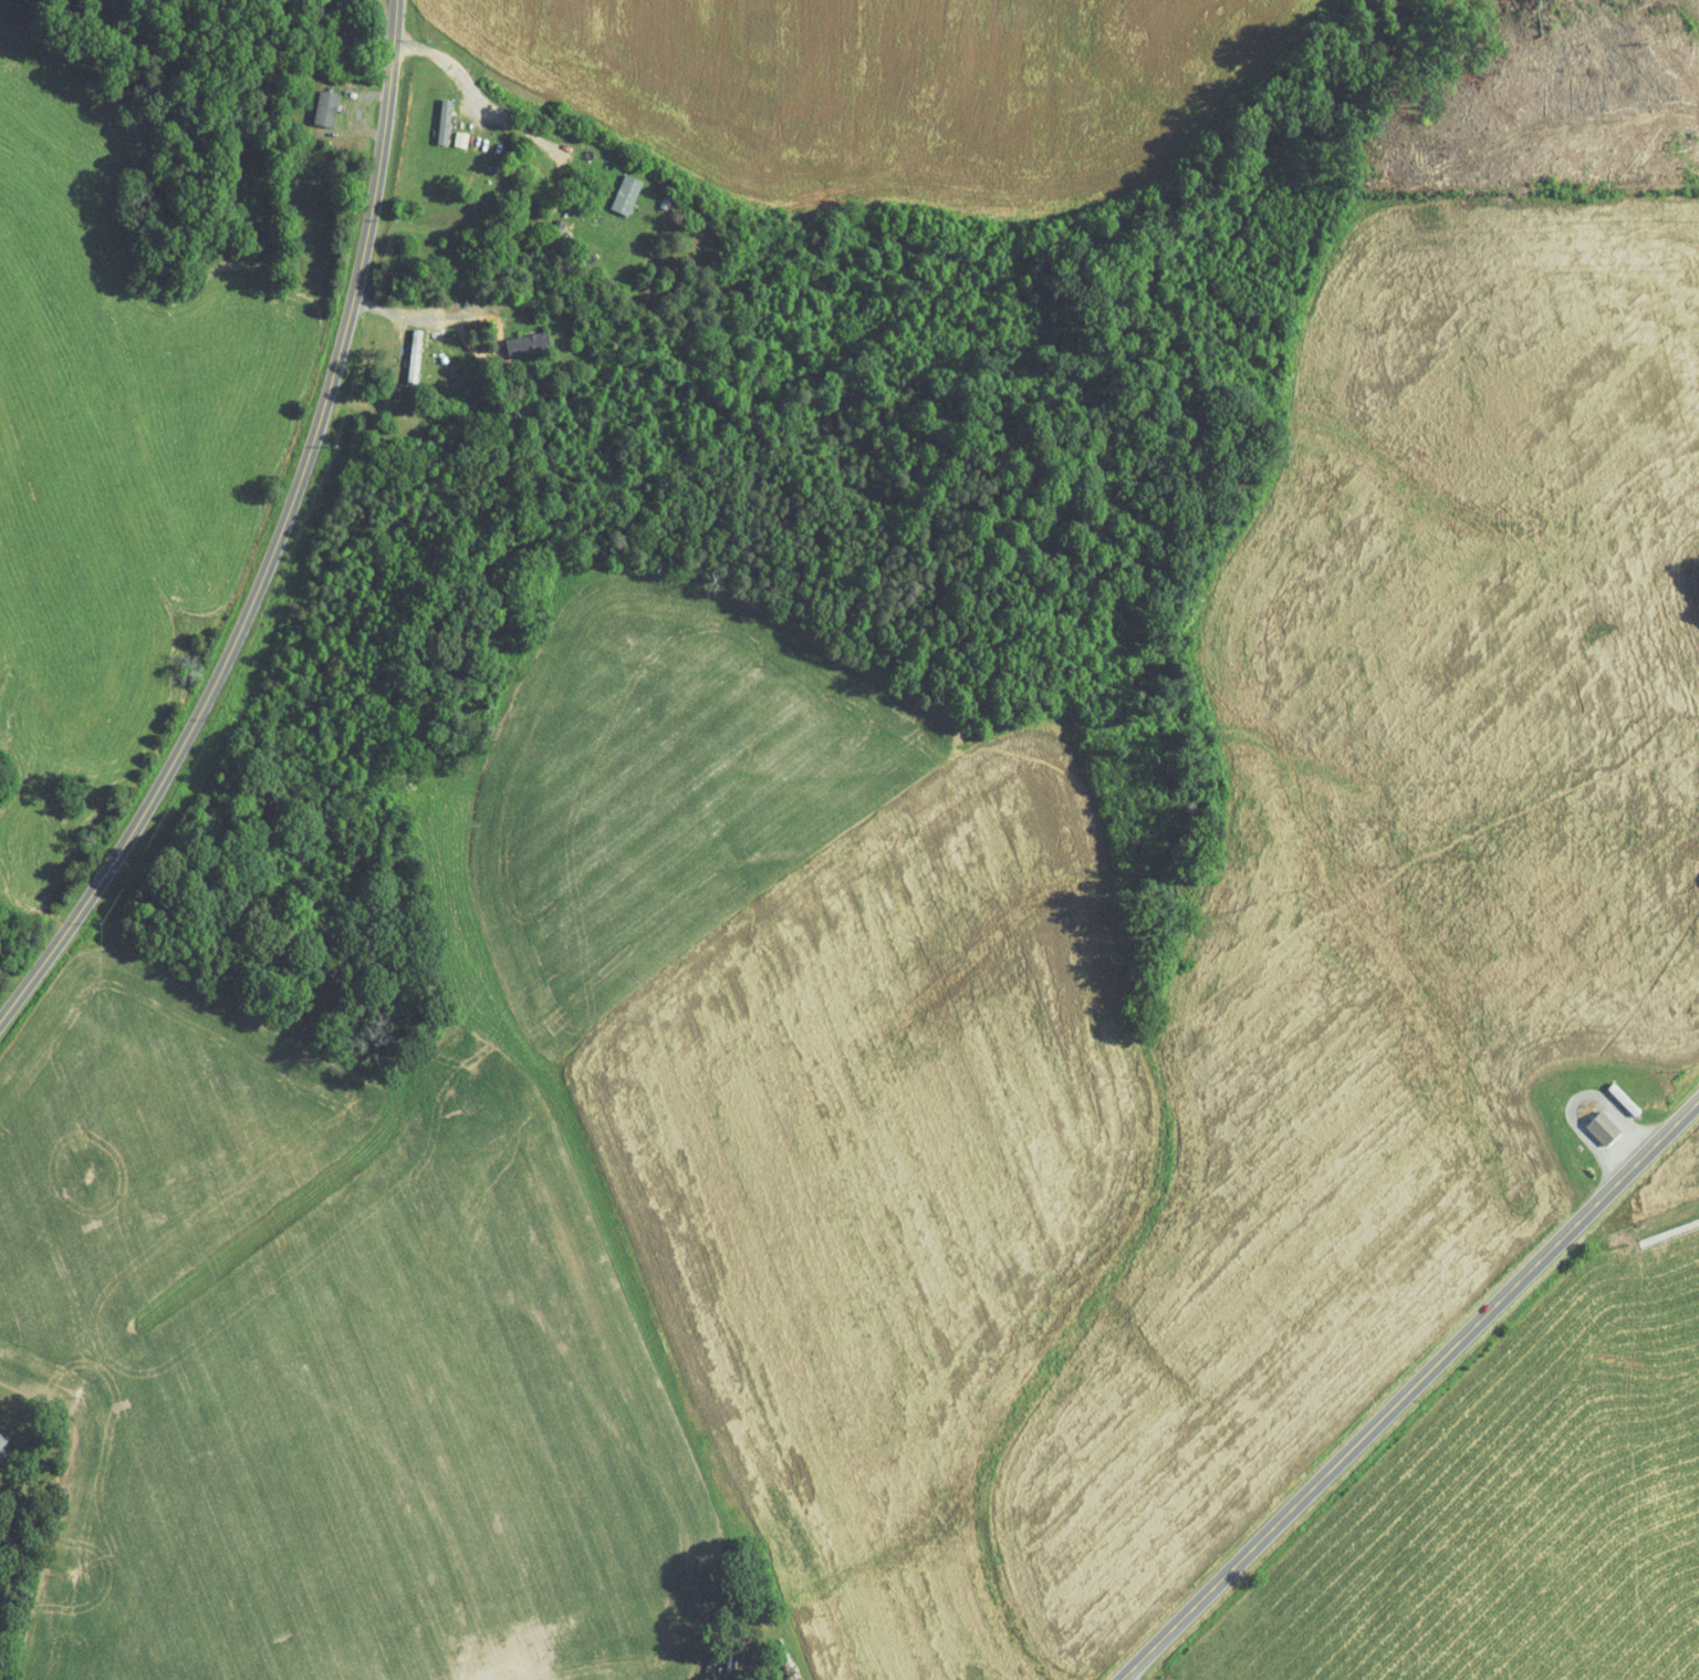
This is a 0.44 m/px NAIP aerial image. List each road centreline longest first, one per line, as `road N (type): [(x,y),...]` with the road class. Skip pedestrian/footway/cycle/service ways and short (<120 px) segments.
road 1 (residential): [(0,1022),(136,829),(272,558),(332,381),(375,198),(394,0)]
road 2 (primary): [(1123,1679),(1698,1100)]
road 3 (track): [(437,76),(571,183)]

